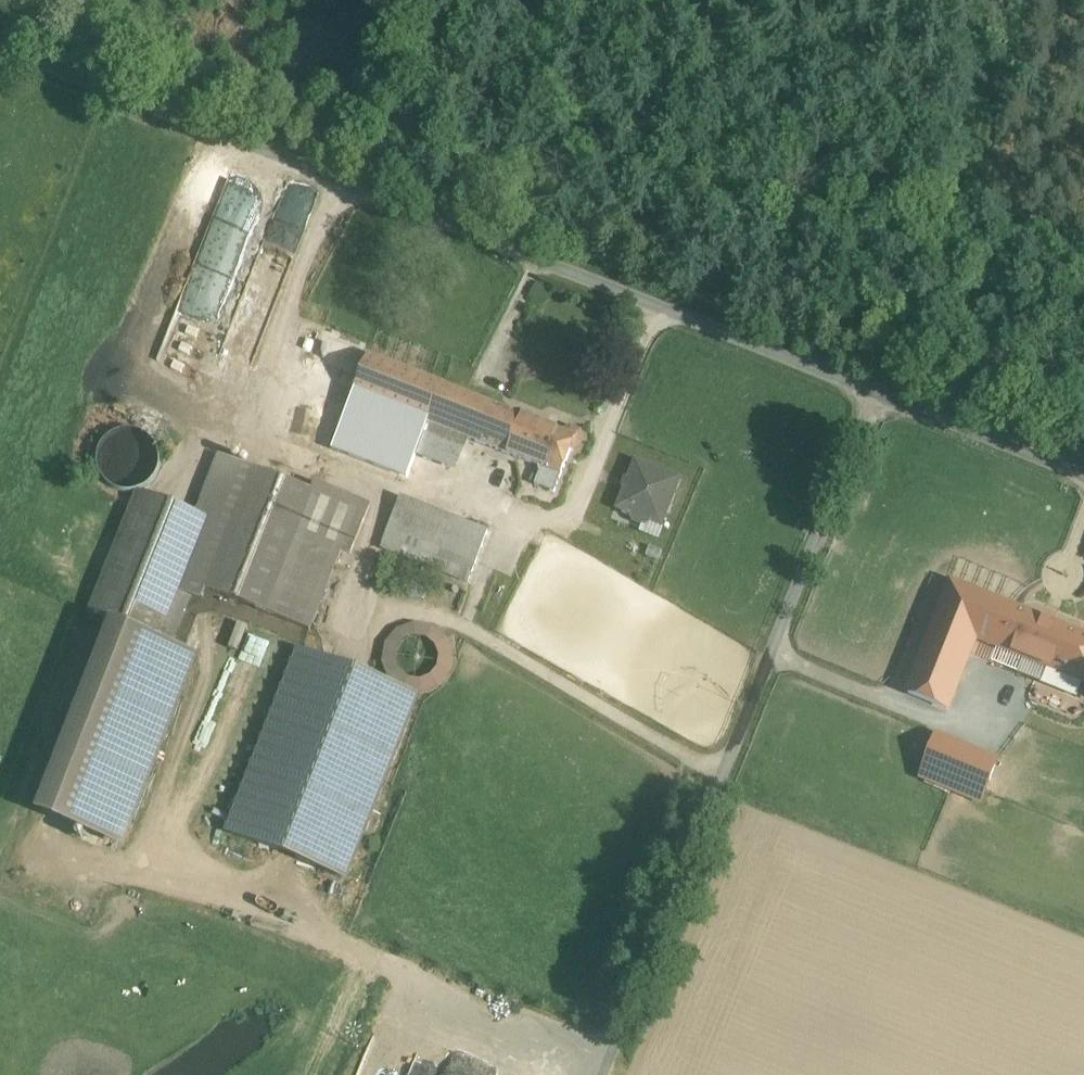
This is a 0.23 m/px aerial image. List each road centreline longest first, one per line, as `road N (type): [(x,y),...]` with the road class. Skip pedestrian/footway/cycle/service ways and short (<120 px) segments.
road 1 (unclassified): [(1083,473),(0,42)]
road 2 (track): [(869,388),(598,1074)]

